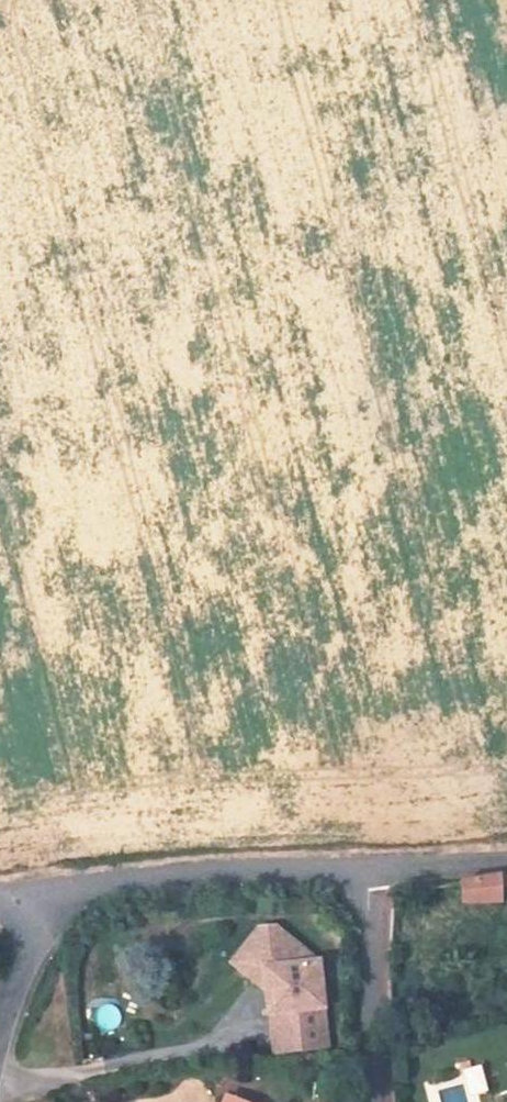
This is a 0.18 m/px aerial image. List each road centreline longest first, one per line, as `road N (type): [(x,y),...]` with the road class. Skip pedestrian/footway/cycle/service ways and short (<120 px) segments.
road 1 (unclassified): [(365,874),(166,878),(41,896)]
road 2 (residential): [(371,1101),(365,874)]
road 3 (unclassified): [(506,865),(365,874)]
road 4 (residential): [(0,1013),(41,896)]

